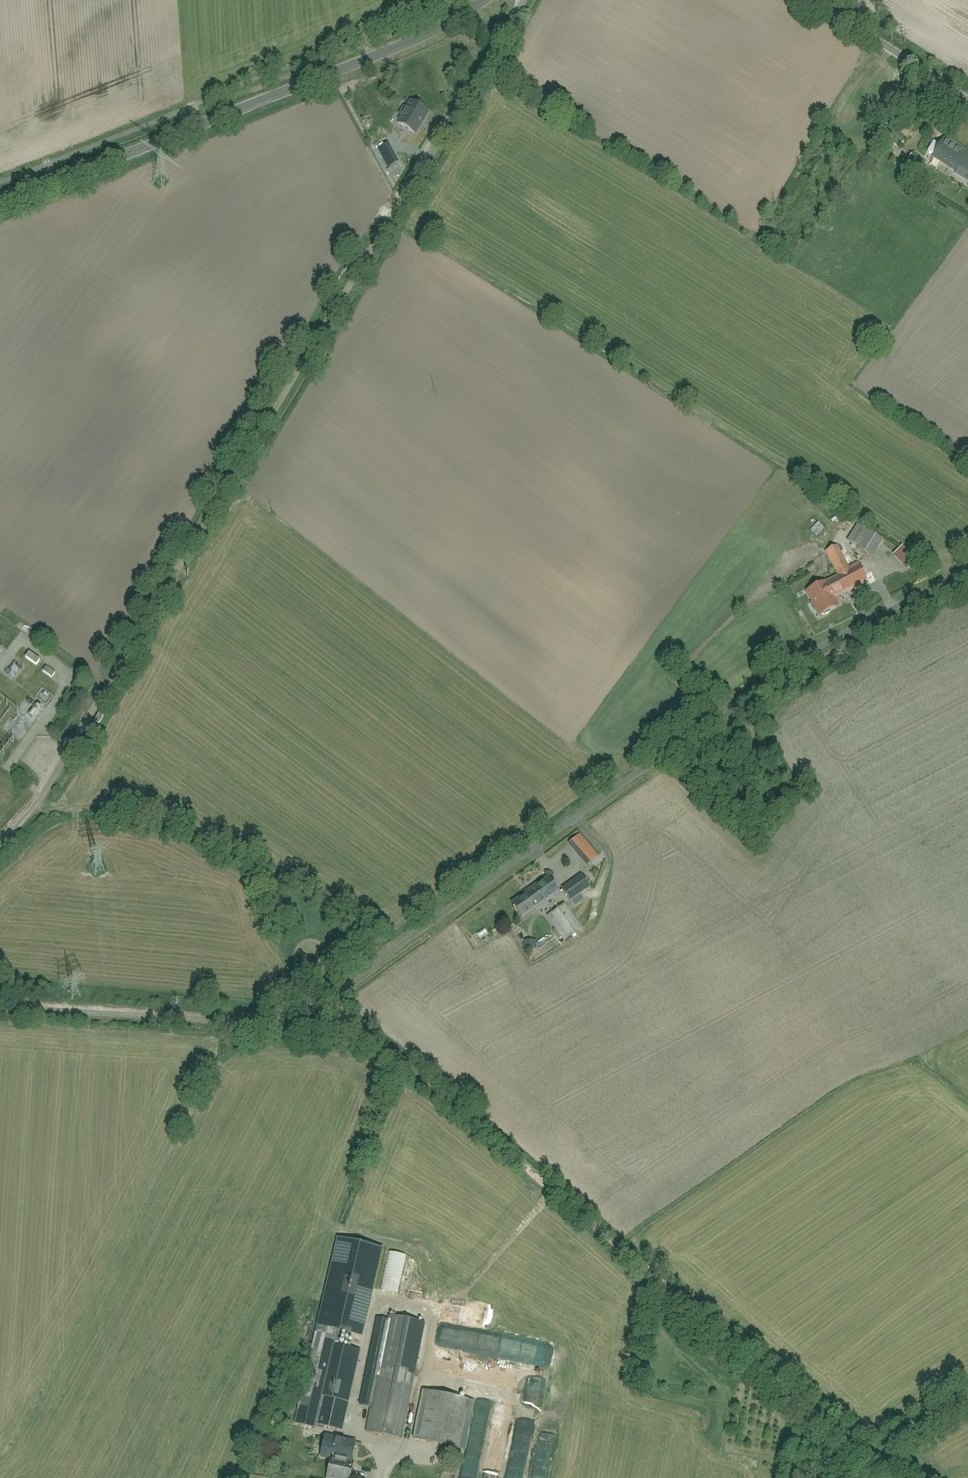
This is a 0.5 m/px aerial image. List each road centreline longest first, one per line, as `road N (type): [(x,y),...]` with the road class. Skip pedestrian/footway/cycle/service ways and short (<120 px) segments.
road 1 (unclassified): [(0,1012),(249,1024),(296,1010),(344,987),(828,637),(967,565)]
road 2 (unclassified): [(0,847),(62,768),(522,0)]
road 3 (track): [(324,997),(888,1477)]
road 4 (secondary): [(0,205),(434,32),(480,0)]
road 5 (unclassified): [(817,0),(967,97)]

